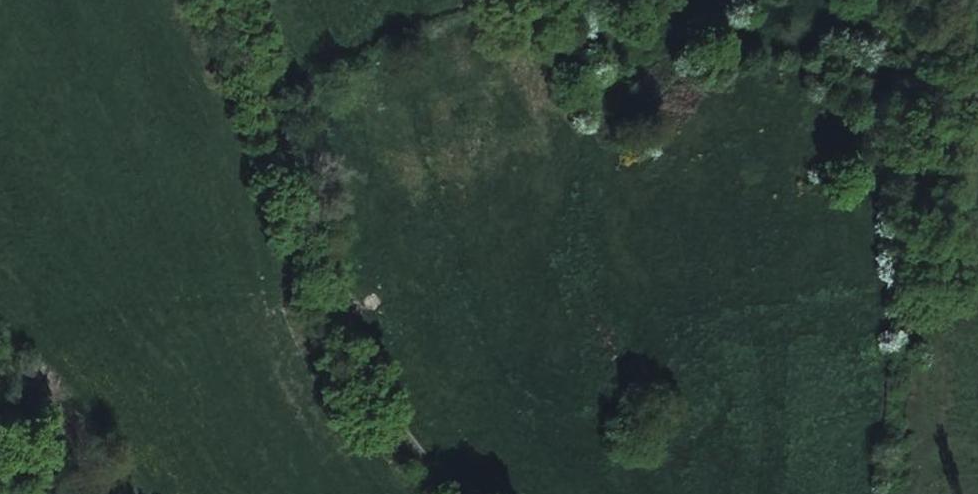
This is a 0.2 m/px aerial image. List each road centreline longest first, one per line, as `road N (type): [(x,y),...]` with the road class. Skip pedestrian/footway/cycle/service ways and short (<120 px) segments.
road 1 (track): [(476,493),(431,461),(339,315),(220,0)]

